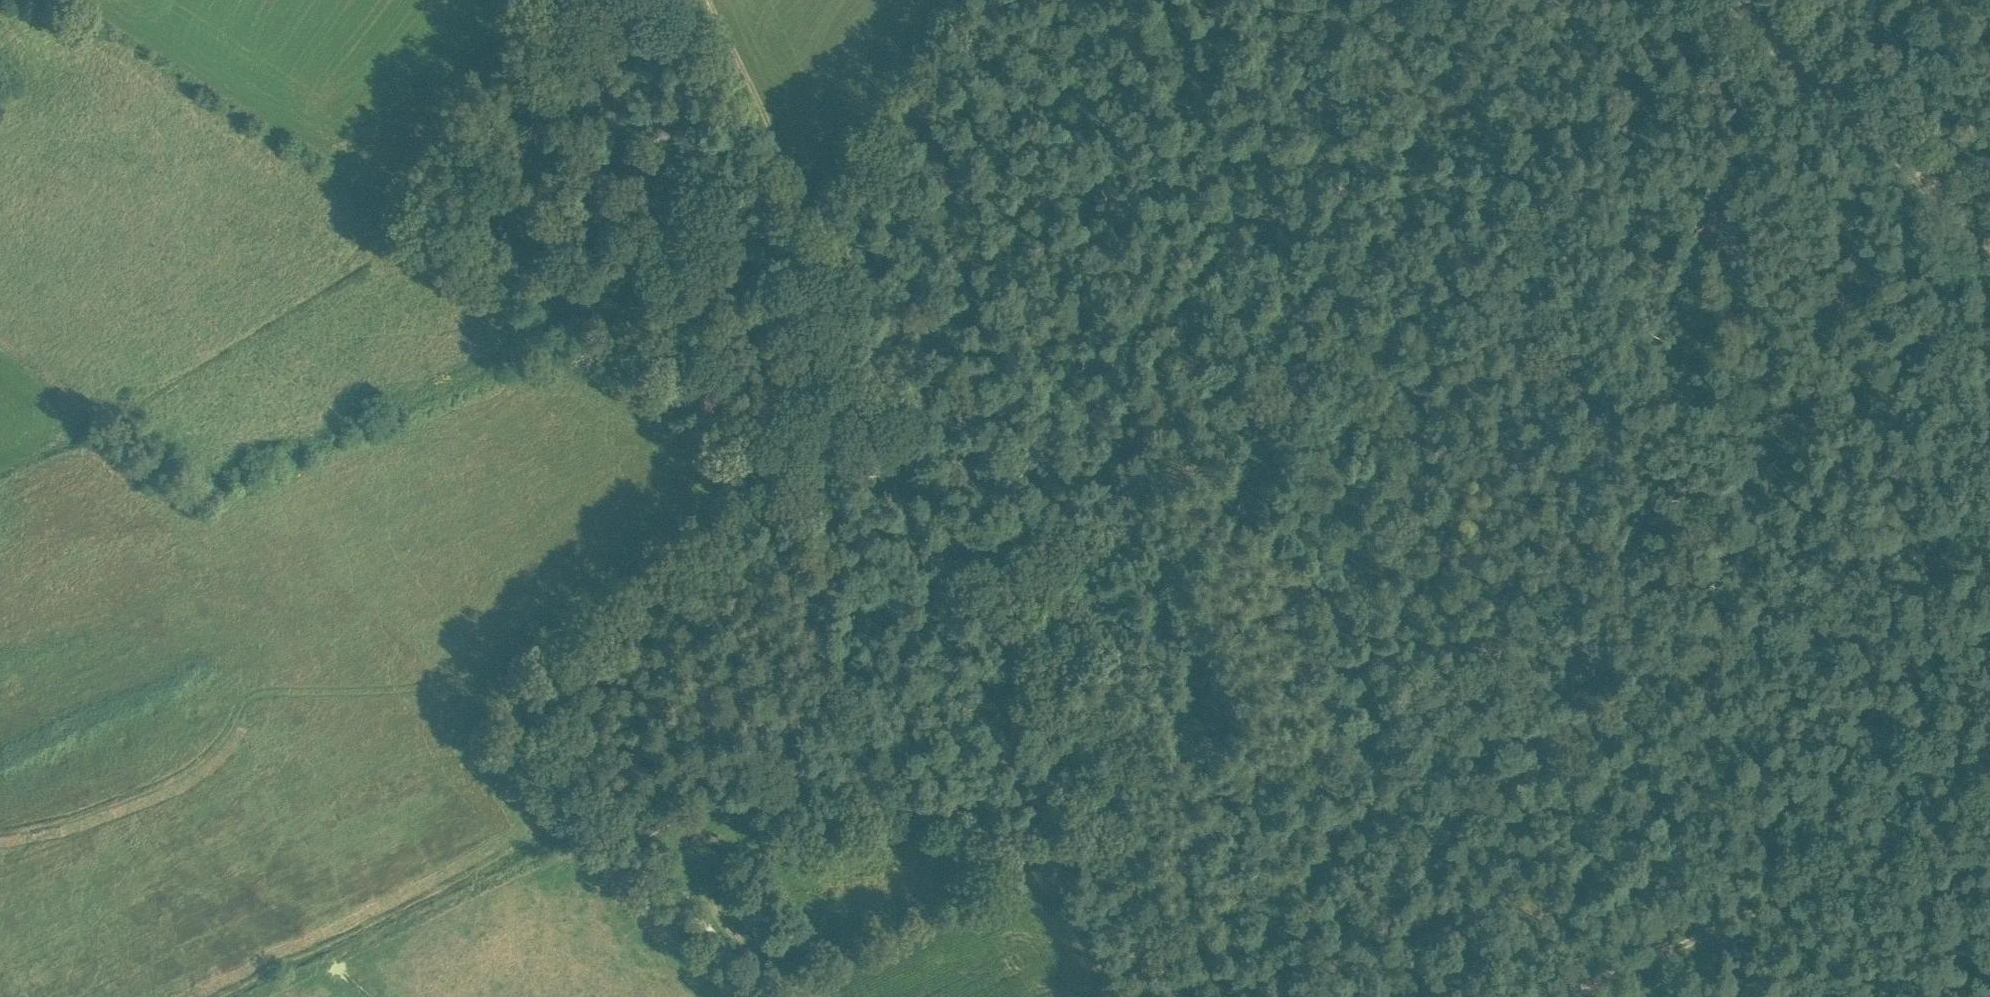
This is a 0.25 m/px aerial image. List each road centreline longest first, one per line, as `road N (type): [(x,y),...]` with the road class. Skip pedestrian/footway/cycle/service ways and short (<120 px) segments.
road 1 (track): [(1183,996),(897,439),(824,252),(700,0)]
road 2 (track): [(1557,996),(1989,797)]
road 3 (track): [(1989,233),(1736,0)]

